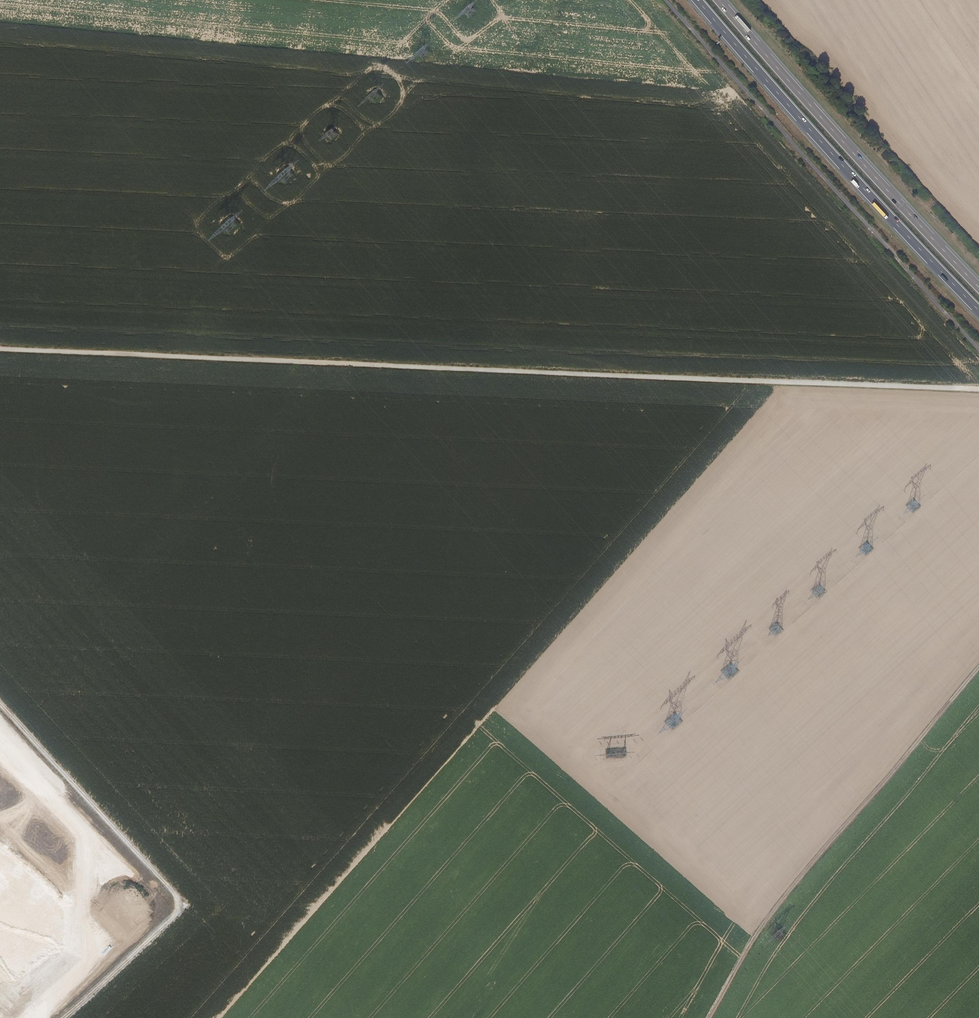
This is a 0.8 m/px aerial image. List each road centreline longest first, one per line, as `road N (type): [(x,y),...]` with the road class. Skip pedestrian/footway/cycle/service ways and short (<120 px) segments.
road 1 (track): [(710,1017),(758,932),(978,670)]
road 2 (track): [(0,706),(186,906),(63,1017)]
road 3 (trunk): [(697,0),(978,311)]
road 4 (trunk): [(978,287),(719,0)]

